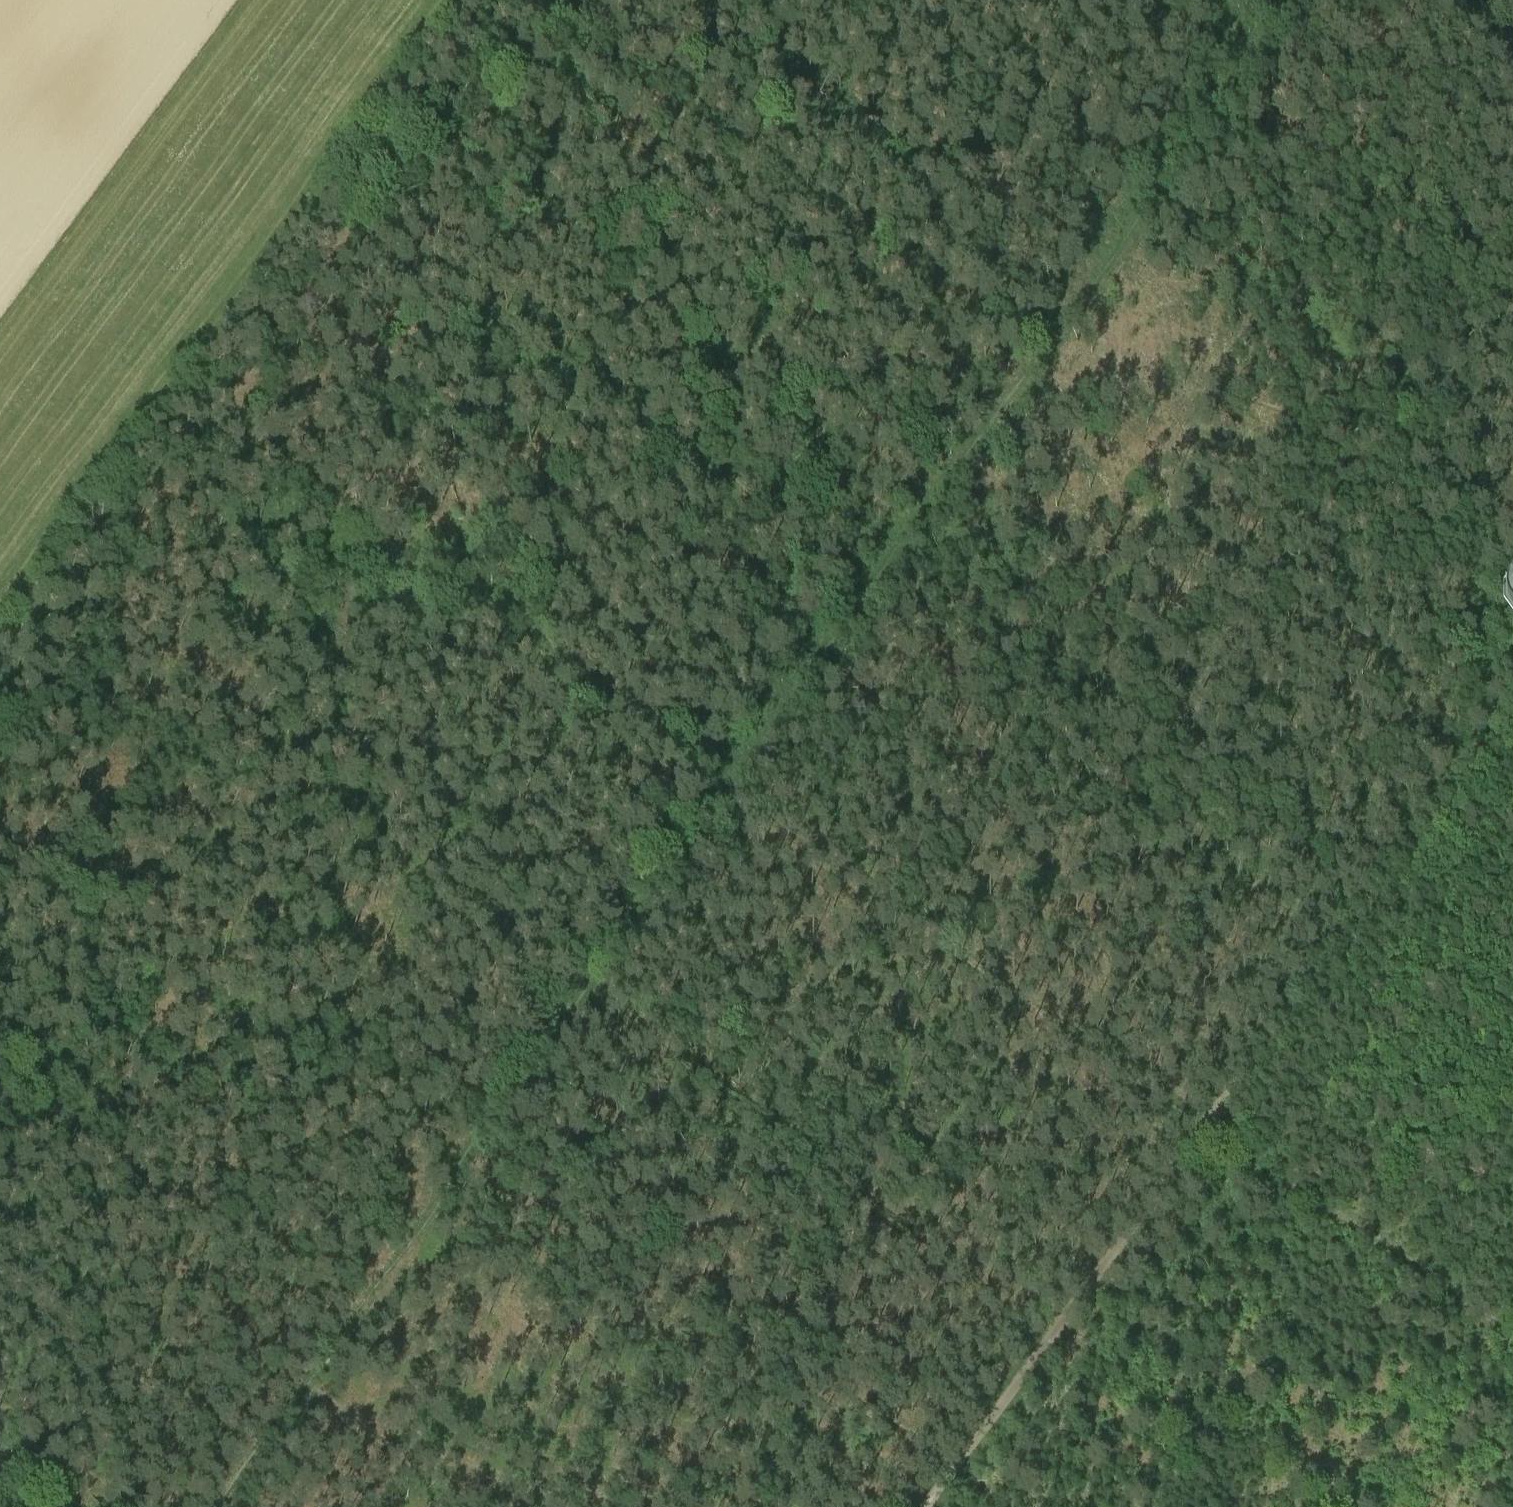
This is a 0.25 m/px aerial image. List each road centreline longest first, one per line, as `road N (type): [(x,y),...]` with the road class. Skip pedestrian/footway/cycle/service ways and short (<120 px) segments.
road 1 (track): [(1294,0),(463,1174),(210,1506)]
road 2 (track): [(926,1506),(1369,896),(1512,710)]

